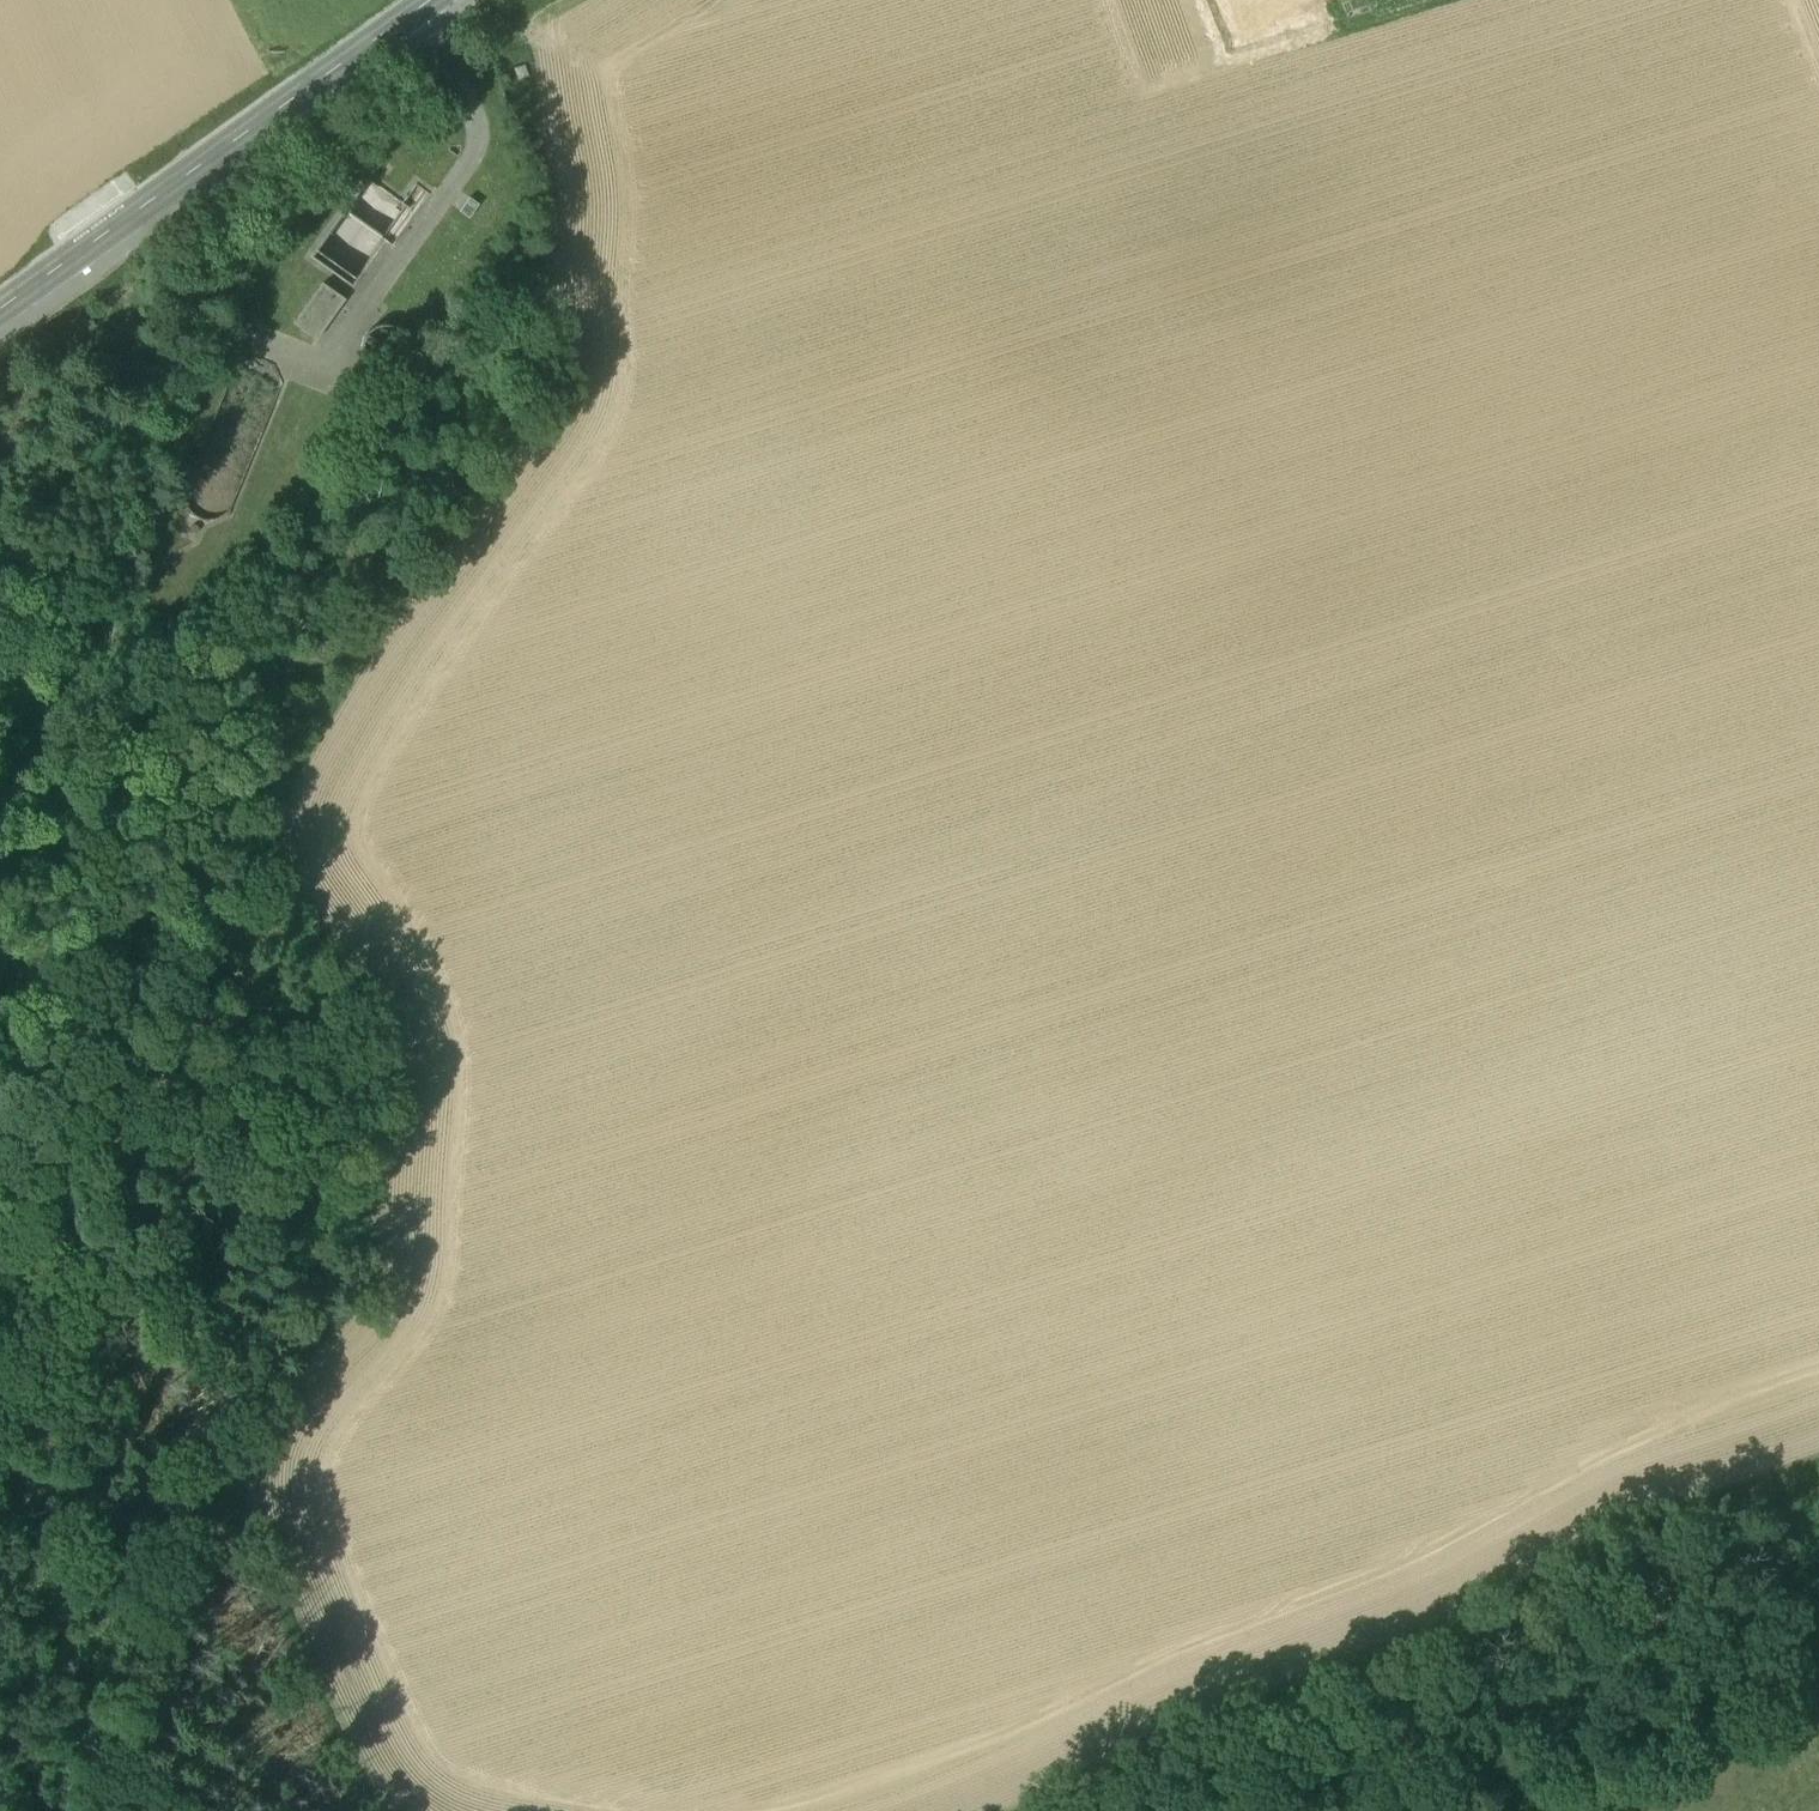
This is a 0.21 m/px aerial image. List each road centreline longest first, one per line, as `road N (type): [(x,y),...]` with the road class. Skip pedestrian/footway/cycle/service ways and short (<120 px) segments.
road 1 (tertiary): [(0,311),(429,0)]

